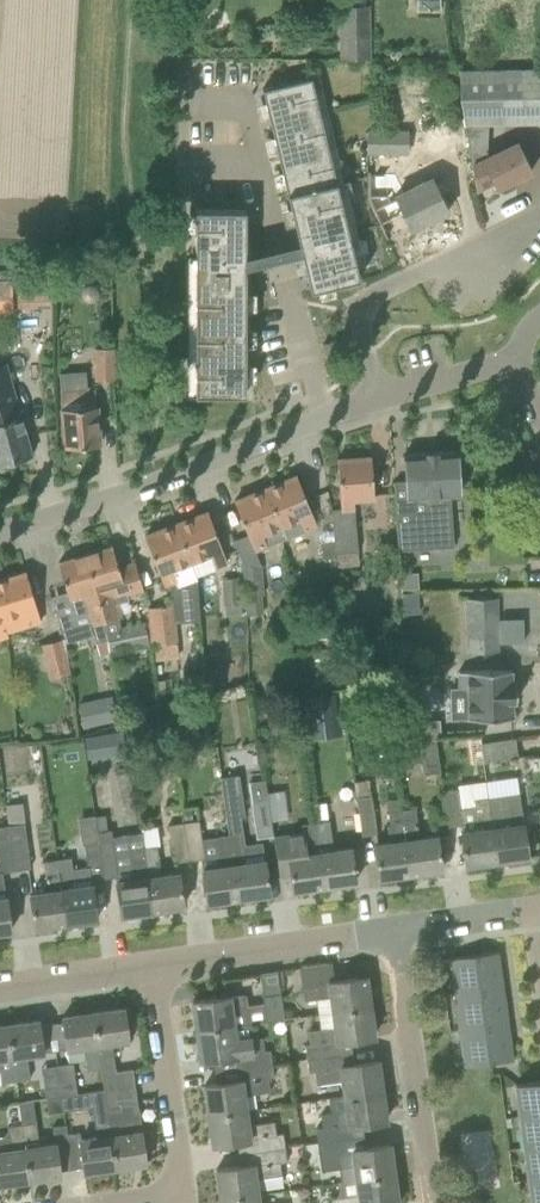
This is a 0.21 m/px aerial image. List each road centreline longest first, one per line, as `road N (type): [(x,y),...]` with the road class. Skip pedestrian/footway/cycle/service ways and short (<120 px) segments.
road 1 (unclassified): [(0,532),(141,489),(381,397)]
road 2 (residential): [(381,397),(362,313),(381,293),(539,214)]
road 3 (residential): [(440,1202),(411,924)]
road 4 (residential): [(157,970),(411,924)]
road 5 (residential): [(186,1196),(157,970)]
road 6 (residential): [(0,991),(157,970)]
road 7 (unclassified): [(381,397),(510,358)]
road 8 (residential): [(411,924),(539,906)]

